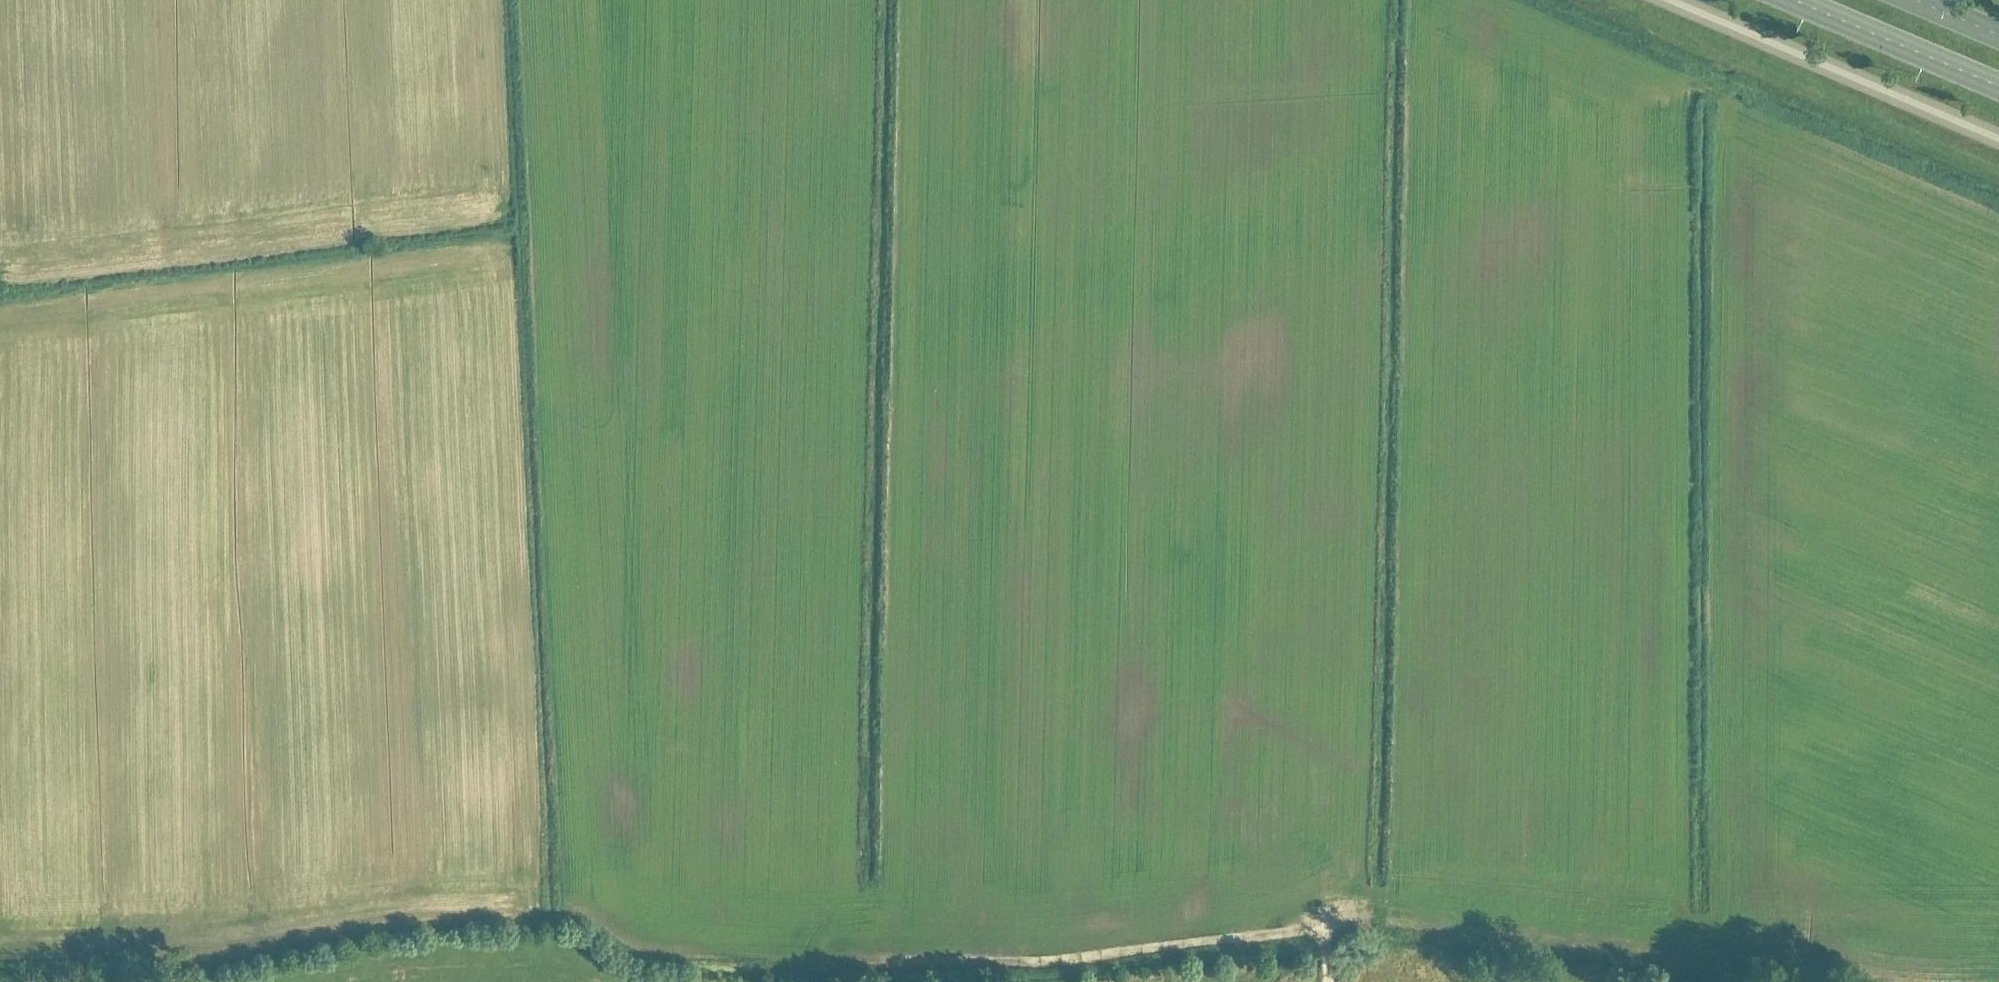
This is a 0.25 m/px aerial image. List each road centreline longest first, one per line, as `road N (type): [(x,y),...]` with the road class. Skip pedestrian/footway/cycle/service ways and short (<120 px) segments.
road 1 (residential): [(1671,0),(1998,138)]
road 2 (primary): [(1793,0),(1998,87)]

